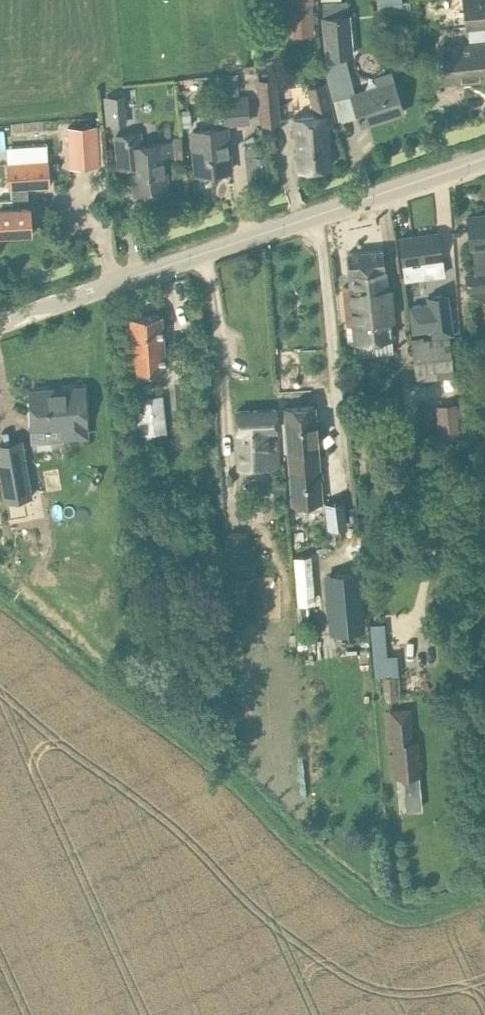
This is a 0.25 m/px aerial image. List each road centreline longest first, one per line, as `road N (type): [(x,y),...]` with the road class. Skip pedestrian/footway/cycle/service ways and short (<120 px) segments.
road 1 (tertiary): [(0,321),(484,154)]

